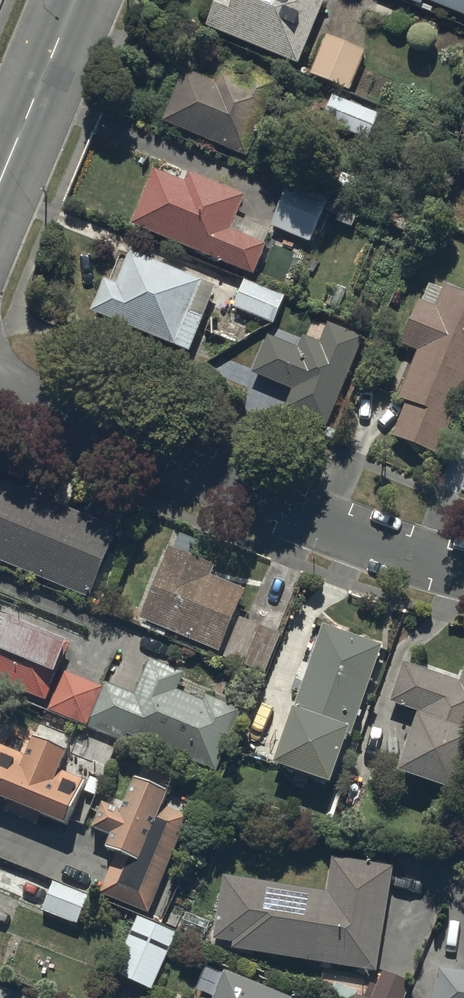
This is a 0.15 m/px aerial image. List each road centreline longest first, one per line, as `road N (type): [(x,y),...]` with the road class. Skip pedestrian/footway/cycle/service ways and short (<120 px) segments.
road 1 (residential): [(0,391),(338,532),(463,572)]
road 2 (tertiary): [(0,181),(76,0)]

